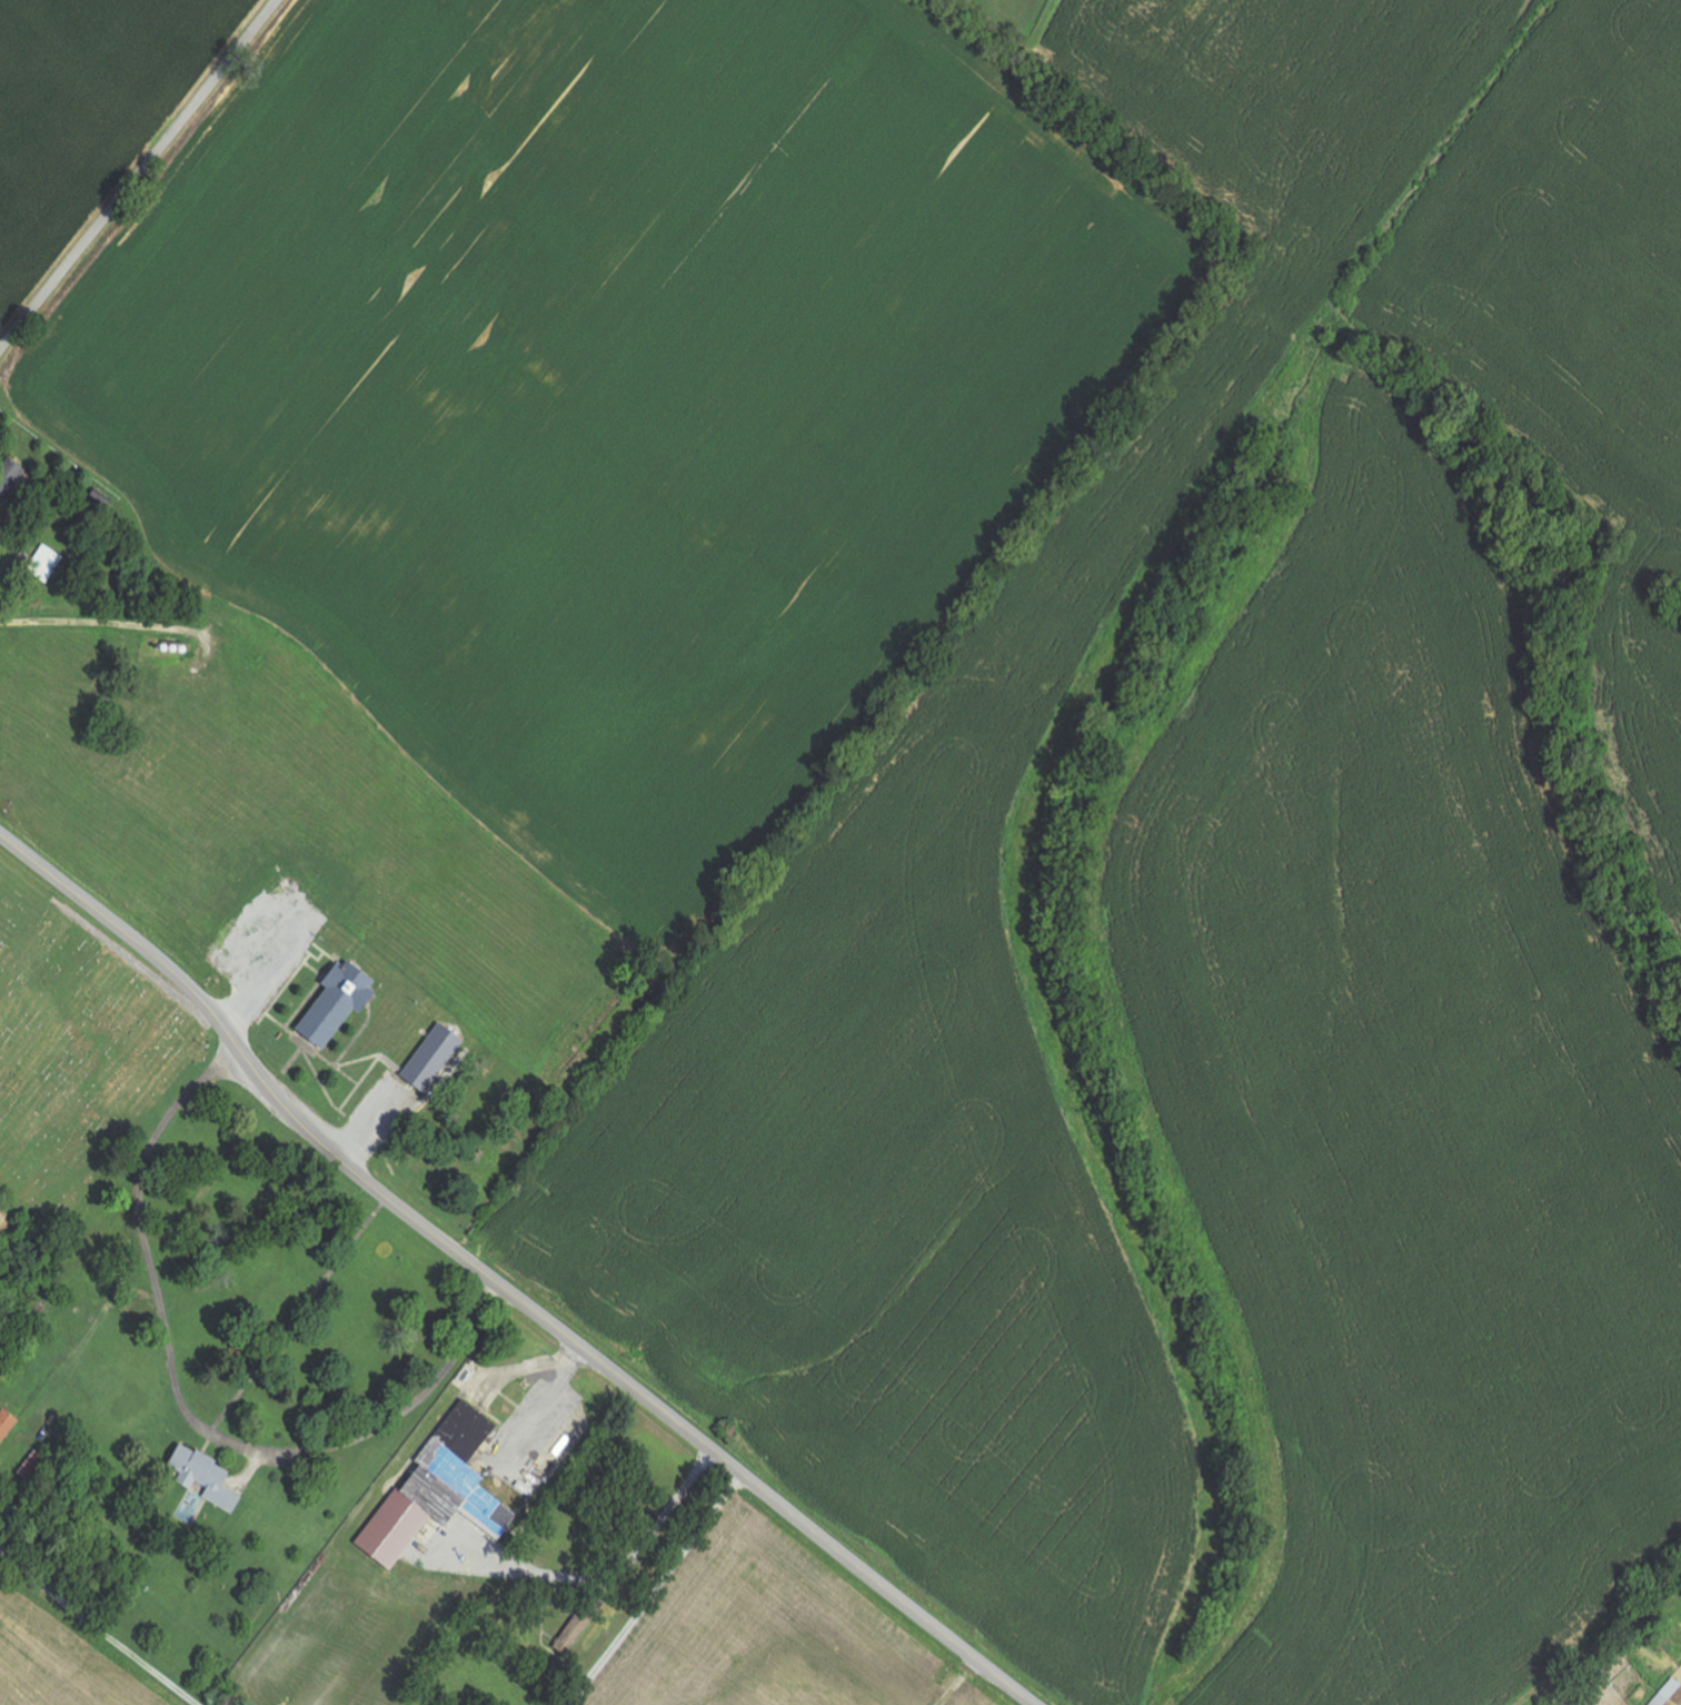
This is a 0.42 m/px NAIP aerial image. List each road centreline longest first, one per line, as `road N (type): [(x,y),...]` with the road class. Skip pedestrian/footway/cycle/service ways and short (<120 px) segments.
road 1 (secondary): [(1033,1704),(324,1146),(170,972),(0,836)]
road 2 (residential): [(0,352),(277,0)]

